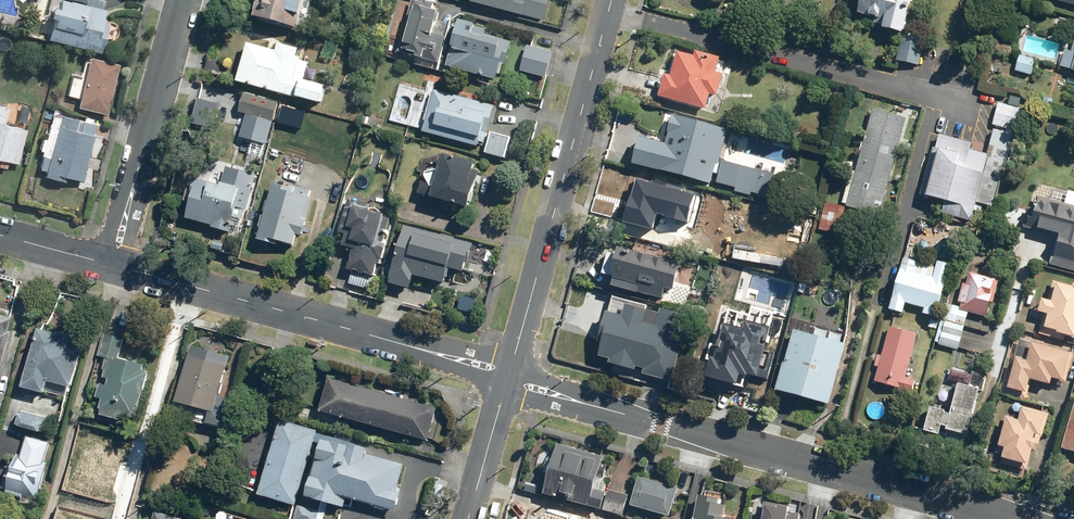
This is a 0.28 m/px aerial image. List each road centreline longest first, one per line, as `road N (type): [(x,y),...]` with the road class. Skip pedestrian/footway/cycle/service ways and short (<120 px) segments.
road 1 (residential): [(1025,518),(509,377)]
road 2 (residential): [(110,264),(509,377)]
road 3 (tertiary): [(509,377),(610,0)]
road 4 (residential): [(184,0),(110,264)]
road 5 (tertiary): [(470,518),(509,377)]

